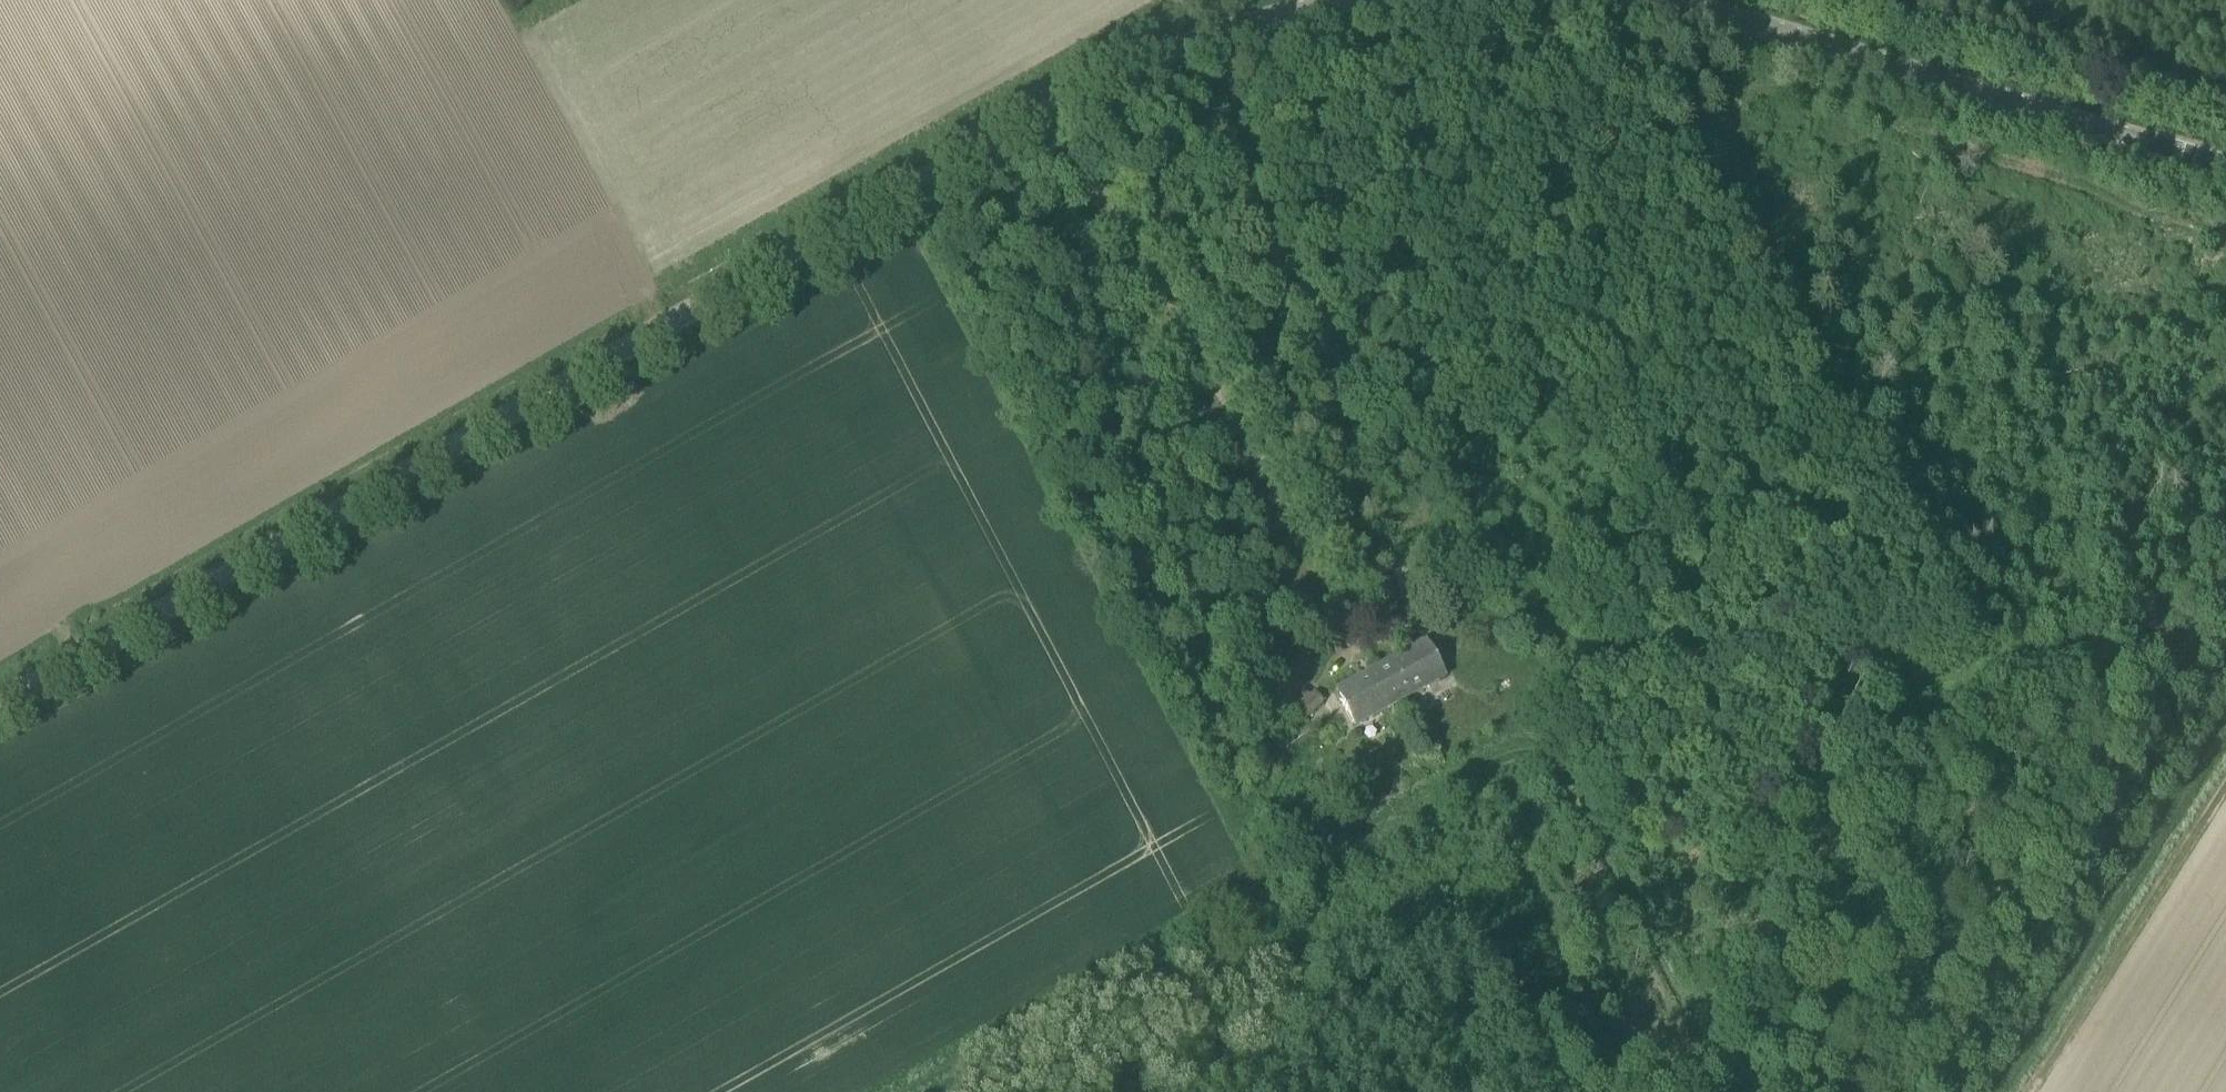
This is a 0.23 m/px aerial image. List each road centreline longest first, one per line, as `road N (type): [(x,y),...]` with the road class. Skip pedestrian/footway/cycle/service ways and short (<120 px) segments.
road 1 (unclassified): [(1319,0),(1243,17),(1110,72),(0,705)]
road 2 (unclassified): [(2225,159),(1797,23),(1676,0)]

